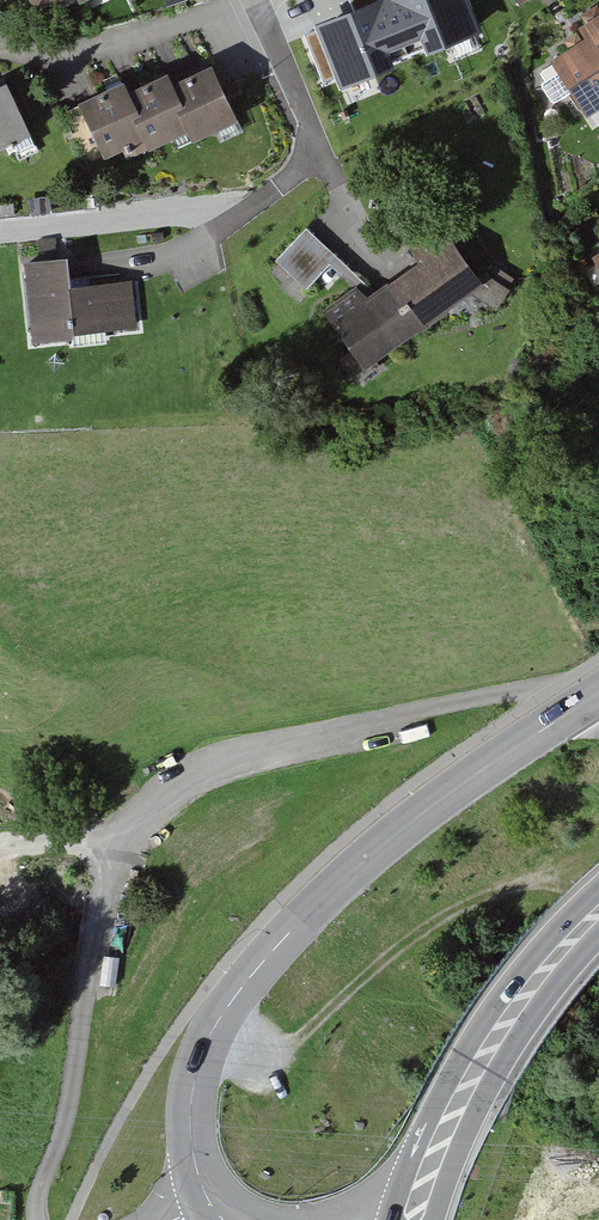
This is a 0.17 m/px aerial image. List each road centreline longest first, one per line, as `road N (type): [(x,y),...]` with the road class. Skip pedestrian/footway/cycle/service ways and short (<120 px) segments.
road 1 (tertiary): [(598,694),(419,811),(352,869),(237,995),(202,1056),(193,1090),(195,1159),(208,1201)]
road 2 (residential): [(252,2),(307,123),(299,166),(240,208),(0,235)]
road 3 (track): [(202,1056),(247,1063),(277,1056),(418,931),(523,880),(598,860)]
road 4 (trunk): [(598,912),(526,990),(485,1052),(447,1124),(412,1219)]
road 5 (residential): [(252,2),(98,52),(0,47)]

